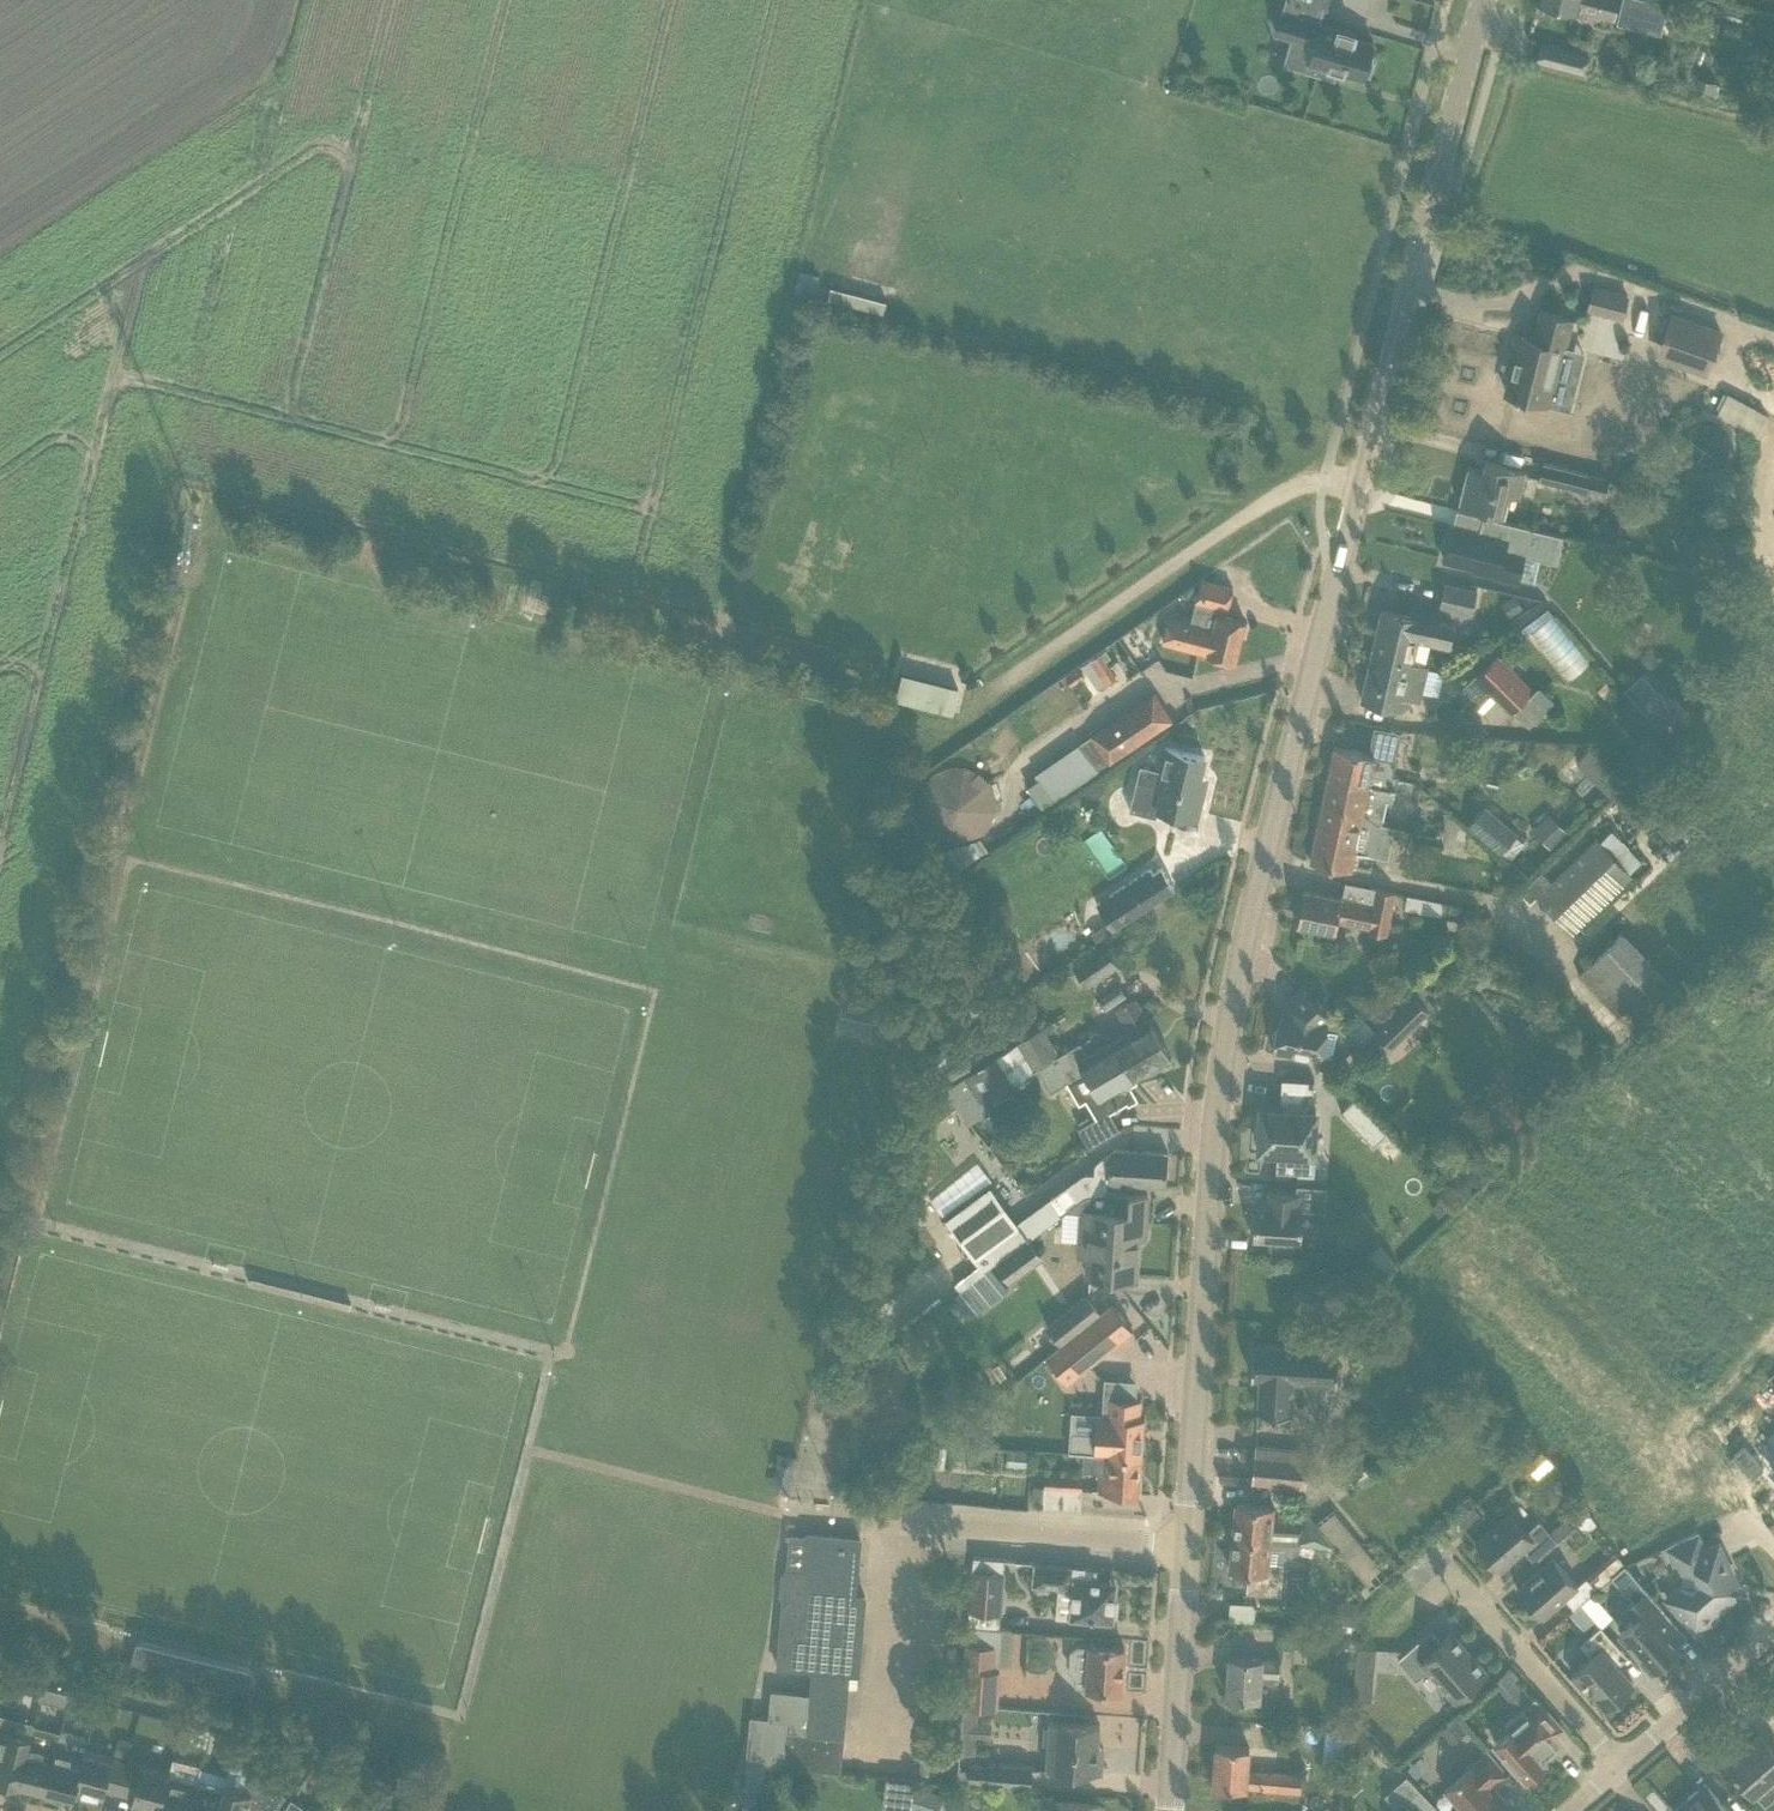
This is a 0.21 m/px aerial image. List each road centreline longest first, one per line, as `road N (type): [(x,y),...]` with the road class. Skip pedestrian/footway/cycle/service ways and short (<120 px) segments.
road 1 (tertiary): [(1185,1547),(1220,1081),(1239,960),(1484,0)]
road 2 (residential): [(1185,1547),(794,1508)]
road 3 (residential): [(1622,1762),(1452,1573),(1421,1597)]
road 4 (tertiary): [(1168,1810),(1185,1547)]
road 5 (unclassified): [(1622,1762),(1773,1629)]

